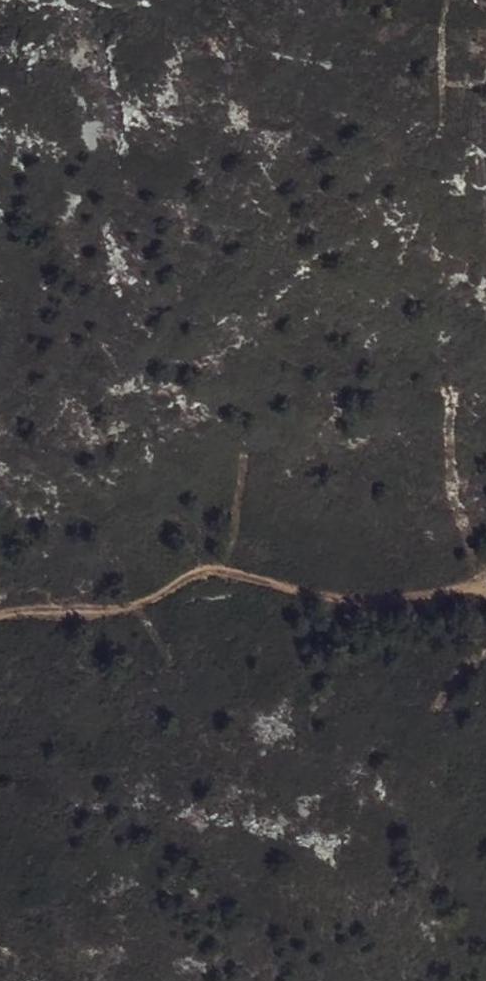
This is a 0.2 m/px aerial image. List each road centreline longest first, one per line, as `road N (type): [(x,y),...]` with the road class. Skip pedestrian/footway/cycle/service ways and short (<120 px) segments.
road 1 (track): [(0,617),(149,606),(208,570),(370,608),(478,585),(485,592)]

